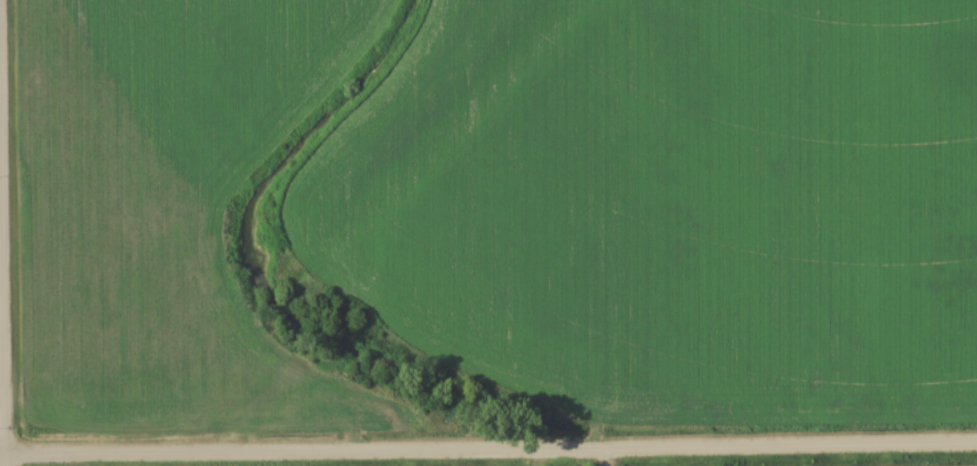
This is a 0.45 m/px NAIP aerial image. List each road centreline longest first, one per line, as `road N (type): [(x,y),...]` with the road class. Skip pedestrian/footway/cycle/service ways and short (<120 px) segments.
road 1 (residential): [(976,446),(0,455)]

